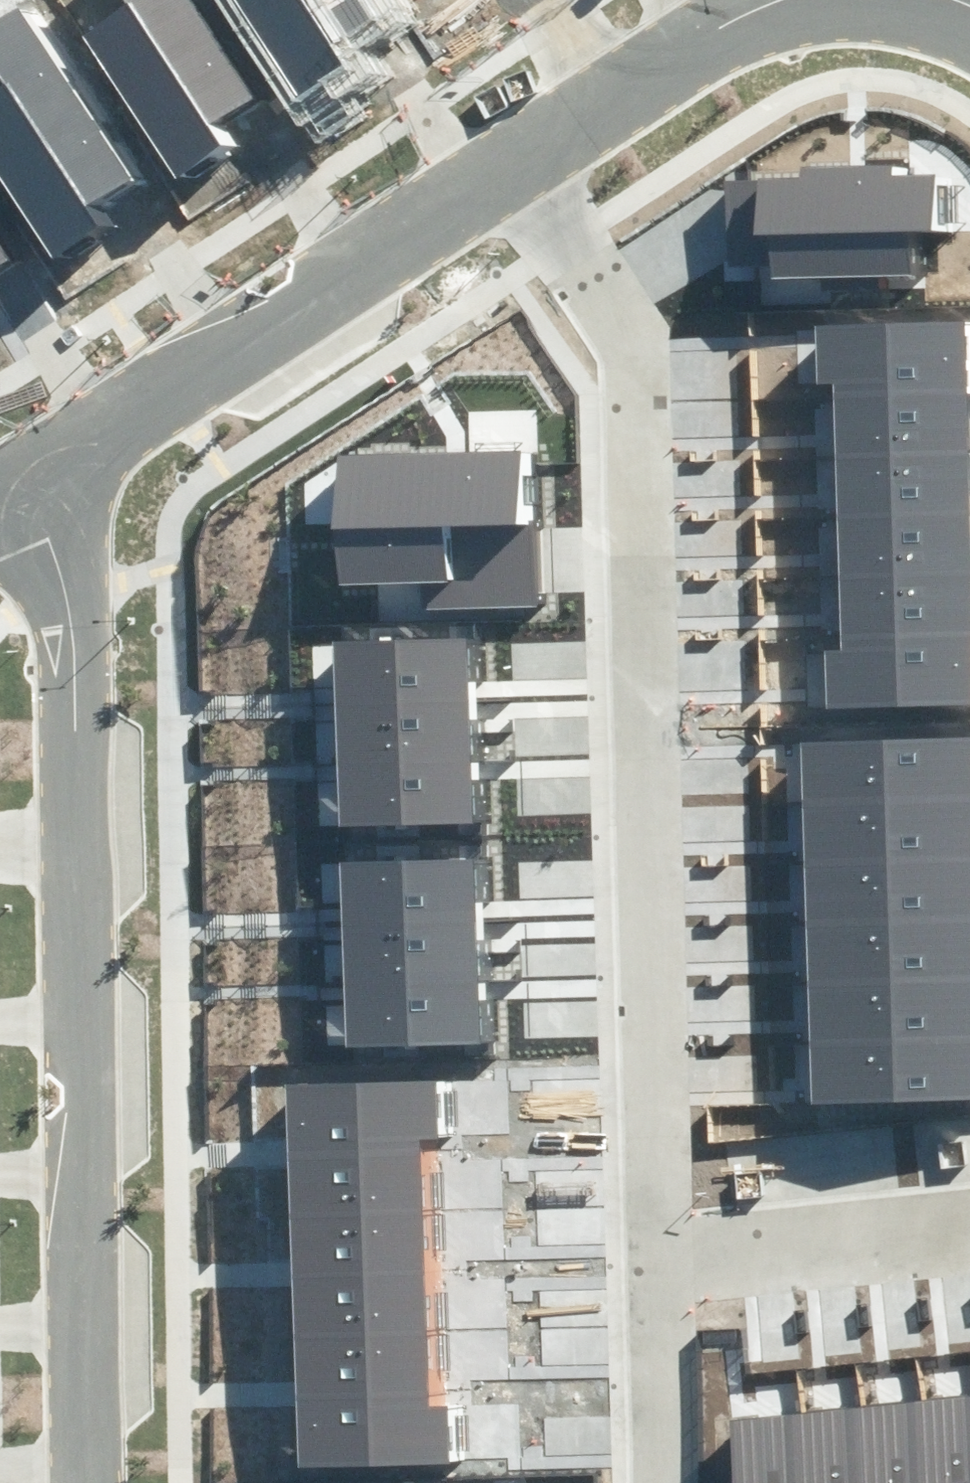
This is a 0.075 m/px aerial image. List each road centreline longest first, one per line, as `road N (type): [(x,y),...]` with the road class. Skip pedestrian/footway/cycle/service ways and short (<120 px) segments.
road 1 (residential): [(506,179),(626,354),(658,1266)]
road 2 (residential): [(32,481),(71,614),(88,1482)]
road 3 (residential): [(506,179),(32,481)]
road 4 (residential): [(835,0),(763,21),(506,179)]
road 5 (residential): [(658,1266),(969,1232)]
road 6 (residential): [(658,1266),(662,1482)]

